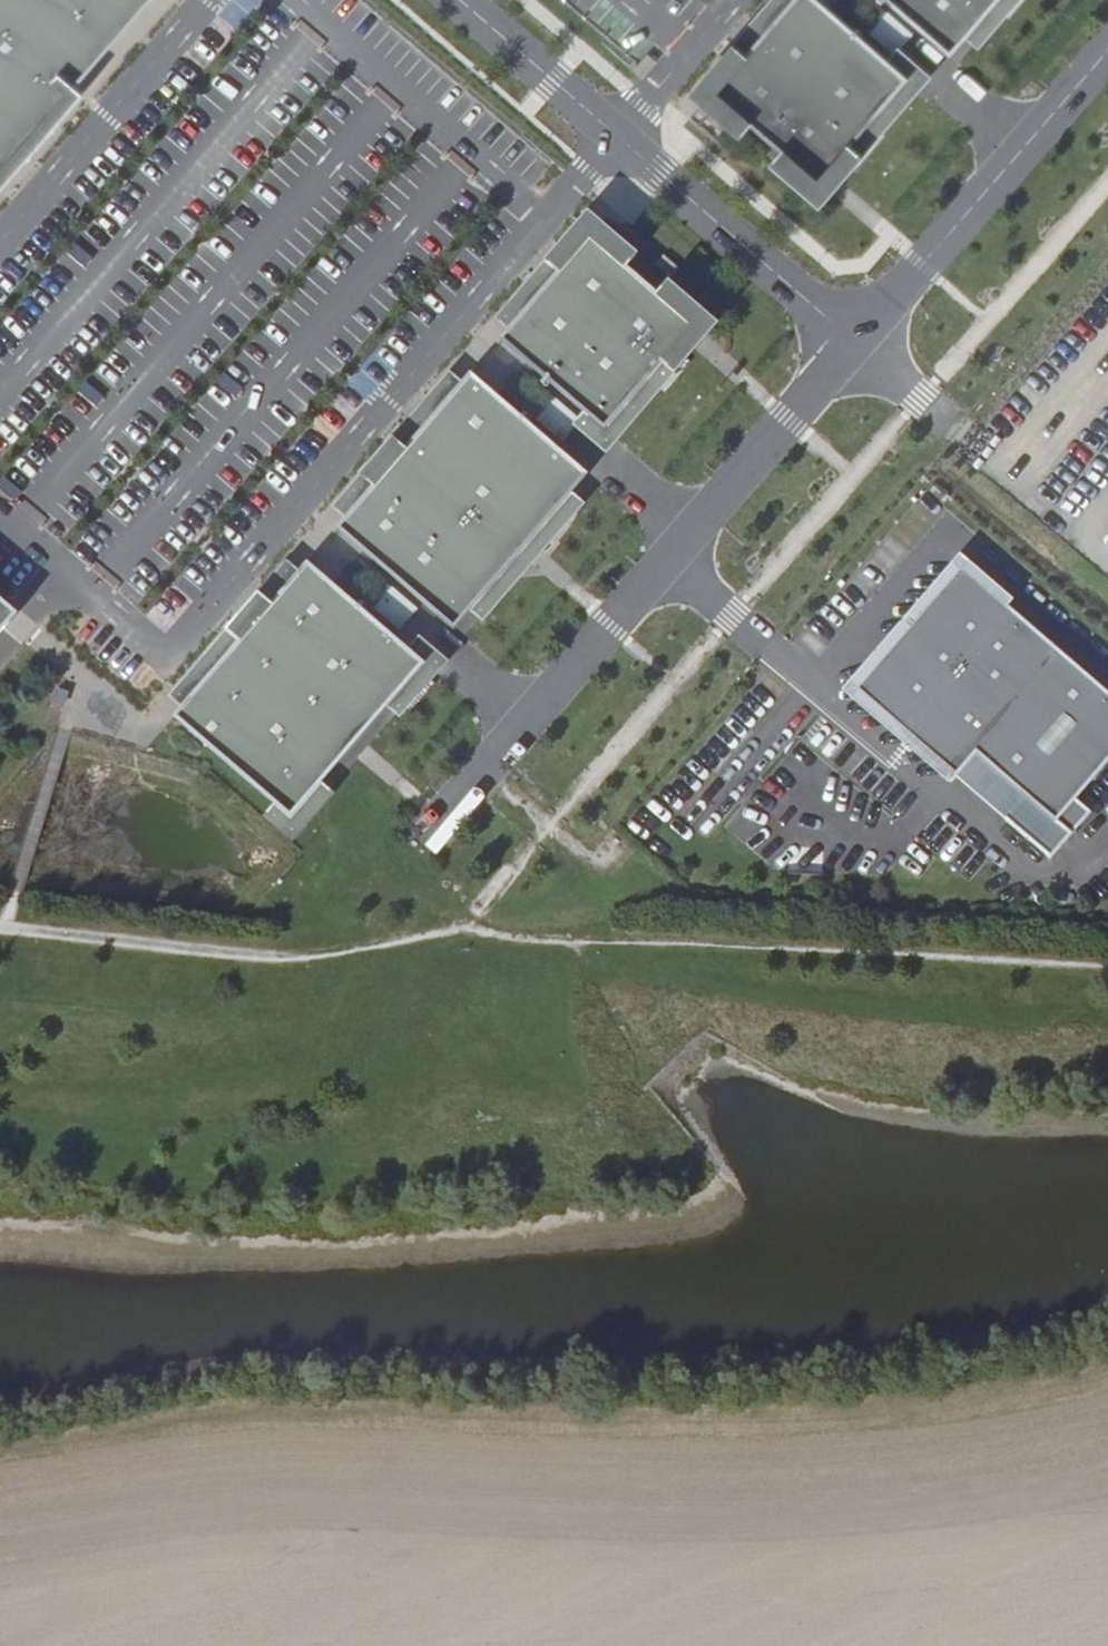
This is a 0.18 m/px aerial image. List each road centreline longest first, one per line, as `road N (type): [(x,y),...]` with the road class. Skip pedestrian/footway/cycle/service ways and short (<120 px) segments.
road 1 (unclassified): [(1107,50),(852,338)]

